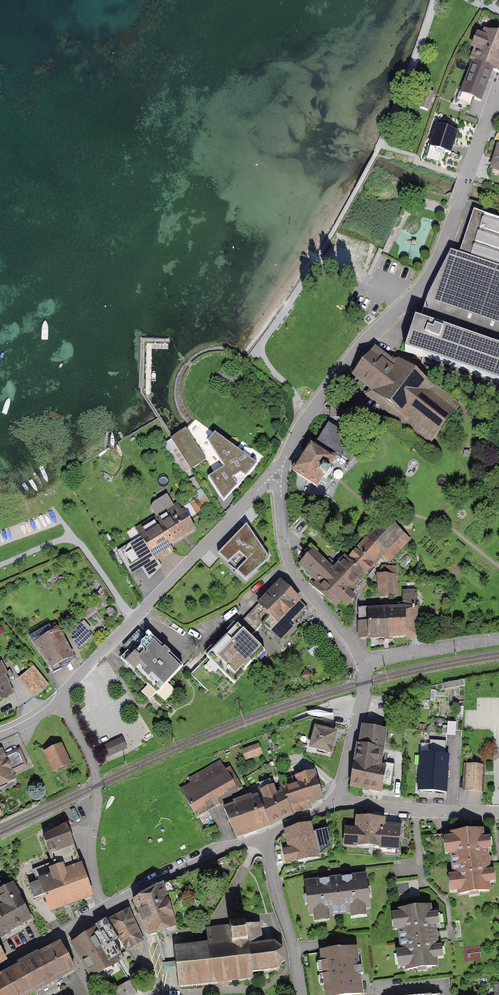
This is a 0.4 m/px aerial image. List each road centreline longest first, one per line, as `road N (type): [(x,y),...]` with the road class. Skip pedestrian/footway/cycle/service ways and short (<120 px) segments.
road 1 (residential): [(498,91),(423,283),(311,413),(280,477)]
road 2 (residential): [(280,477),(271,476),(58,703)]
road 3 (residential): [(58,703),(98,785),(92,857),(105,909)]
road 4 (residential): [(363,665),(286,560),(280,477)]
road 5 (residential): [(263,839),(215,849),(105,909)]
road 6 (residential): [(498,812),(337,801)]
road 7 (residential): [(263,839),(300,994)]
road 8 (residential): [(337,801),(363,665)]
road 9 (residential): [(498,639),(363,665)]

